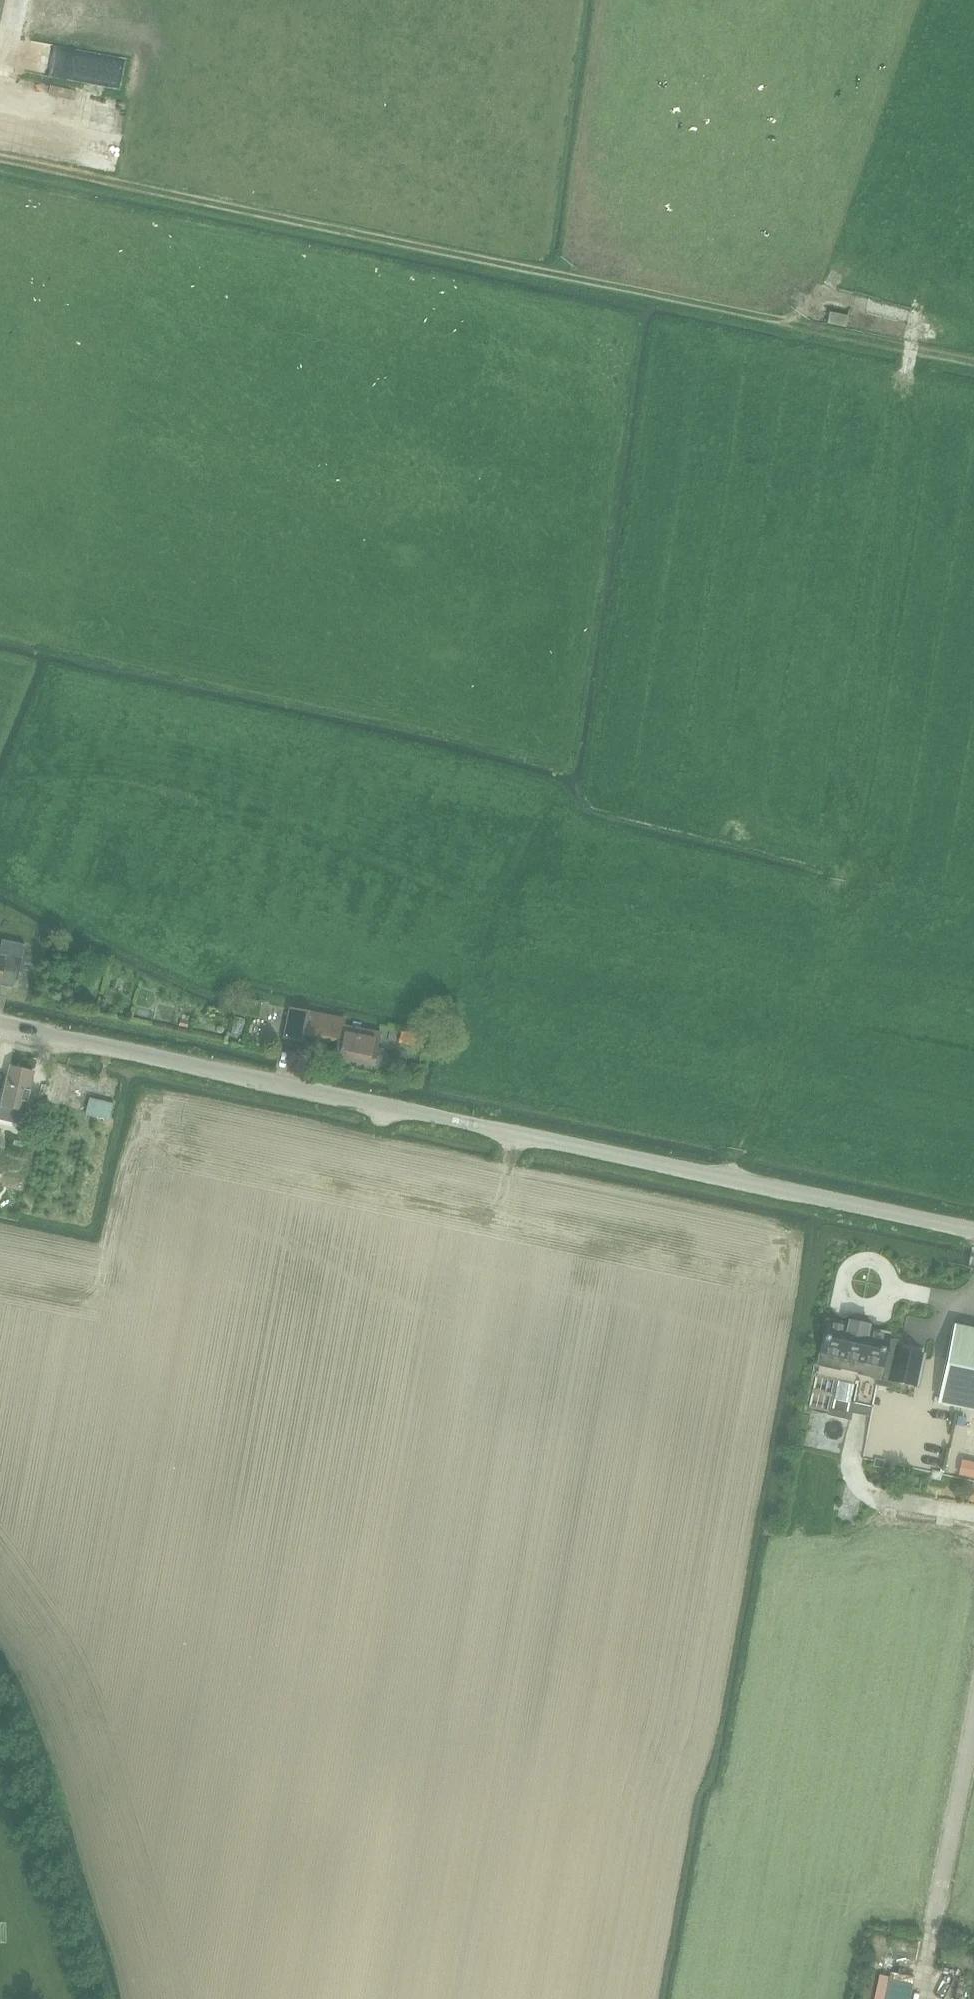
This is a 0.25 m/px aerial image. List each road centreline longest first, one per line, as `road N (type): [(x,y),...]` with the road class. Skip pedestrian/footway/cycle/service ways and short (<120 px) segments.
road 1 (track): [(973,364),(0,159)]
road 2 (unclassified): [(973,1230),(473,1124)]
road 3 (residential): [(473,1124),(0,1025)]

